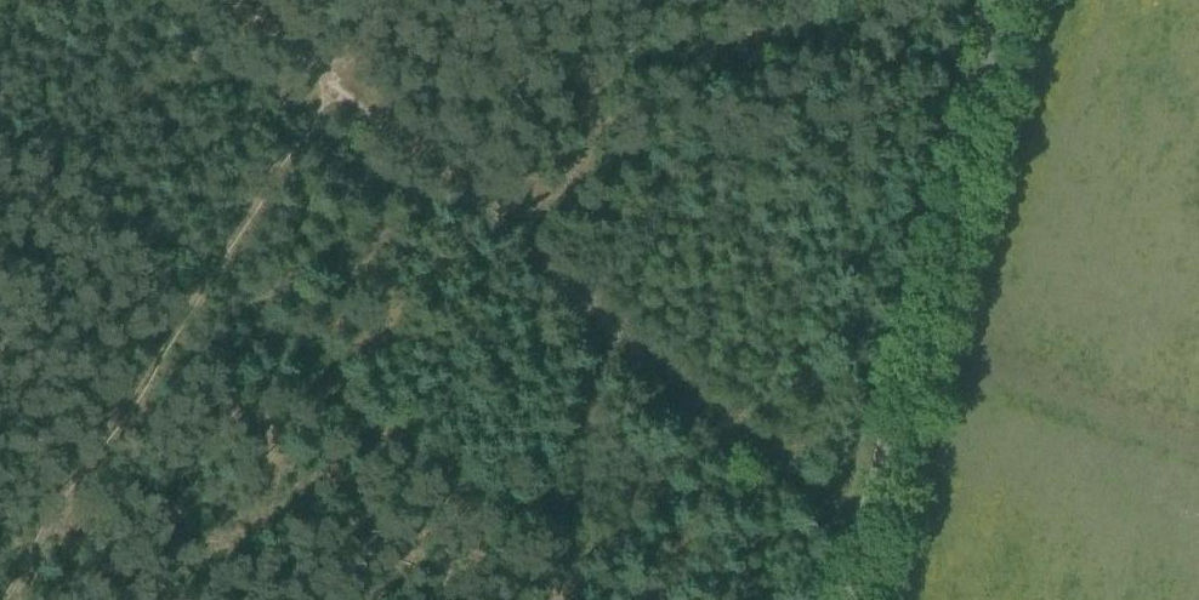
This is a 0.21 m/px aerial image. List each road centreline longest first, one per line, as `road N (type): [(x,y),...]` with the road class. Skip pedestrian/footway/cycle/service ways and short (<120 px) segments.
road 1 (track): [(859,536),(335,90)]
road 2 (unclassified): [(841,599),(995,0)]
road 3 (track): [(221,0),(335,90)]

